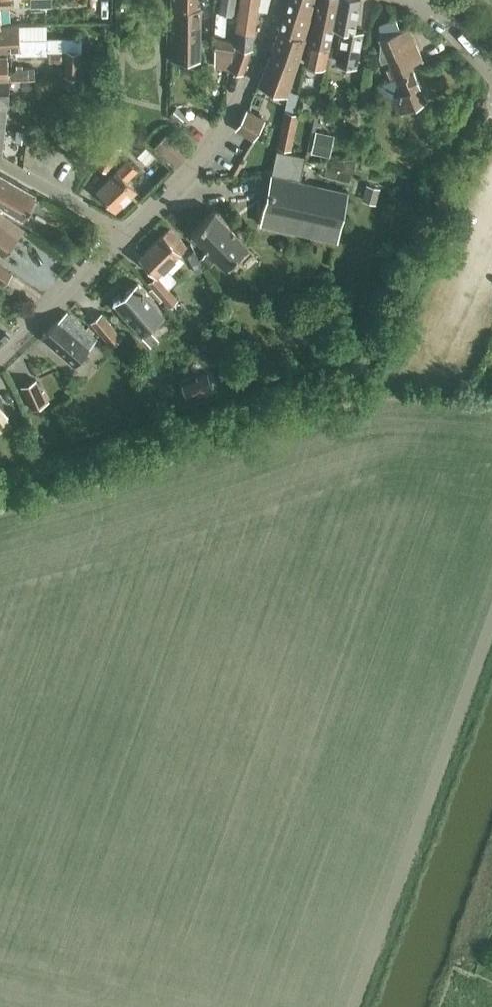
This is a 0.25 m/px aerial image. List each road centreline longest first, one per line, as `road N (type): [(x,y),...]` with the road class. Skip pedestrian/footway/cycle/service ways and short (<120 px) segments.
road 1 (residential): [(129,231),(189,173),(243,98),(277,0)]
road 2 (residential): [(0,352),(129,231)]
road 3 (residential): [(129,231),(0,162)]

